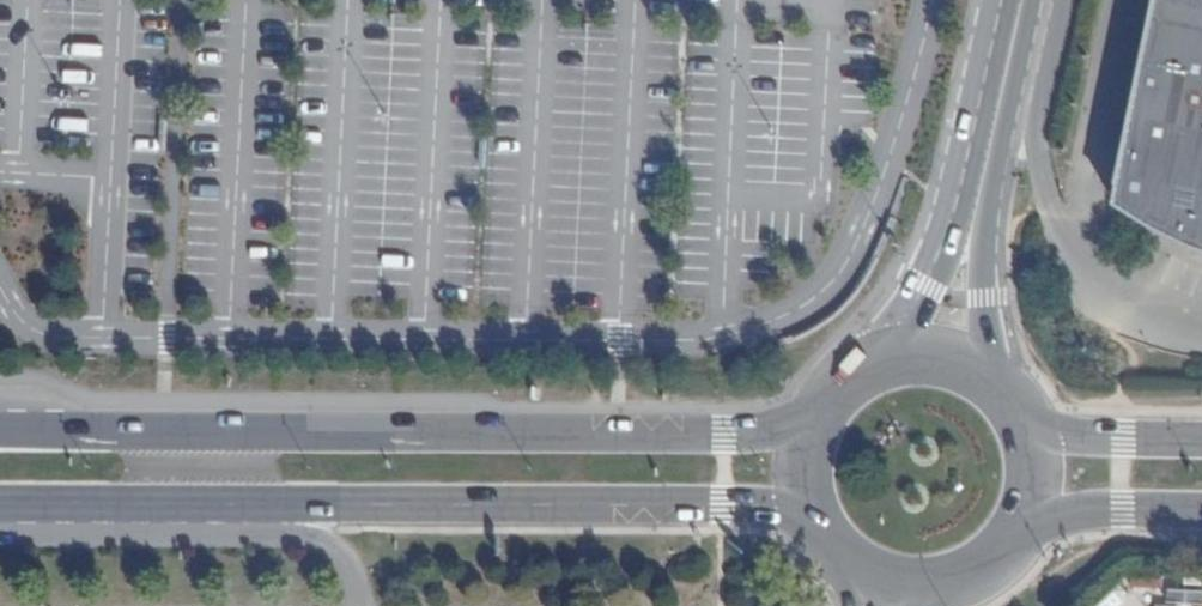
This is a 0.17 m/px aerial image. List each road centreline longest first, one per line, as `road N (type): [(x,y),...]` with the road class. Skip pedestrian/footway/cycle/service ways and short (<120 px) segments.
road 1 (primary): [(0,505),(725,505),(819,513)]
road 2 (primary): [(812,436),(61,429)]
road 3 (primary): [(1024,0),(977,197)]
road 4 (primary): [(1014,526),(1071,509),(1201,509)]
road 5 (primary): [(990,378),(977,197)]
road 6 (primary): [(977,197),(948,239),(903,354)]
road 7 (primary): [(1201,436),(1027,433)]
road 8 (primary): [(903,354),(845,381),(812,436)]

